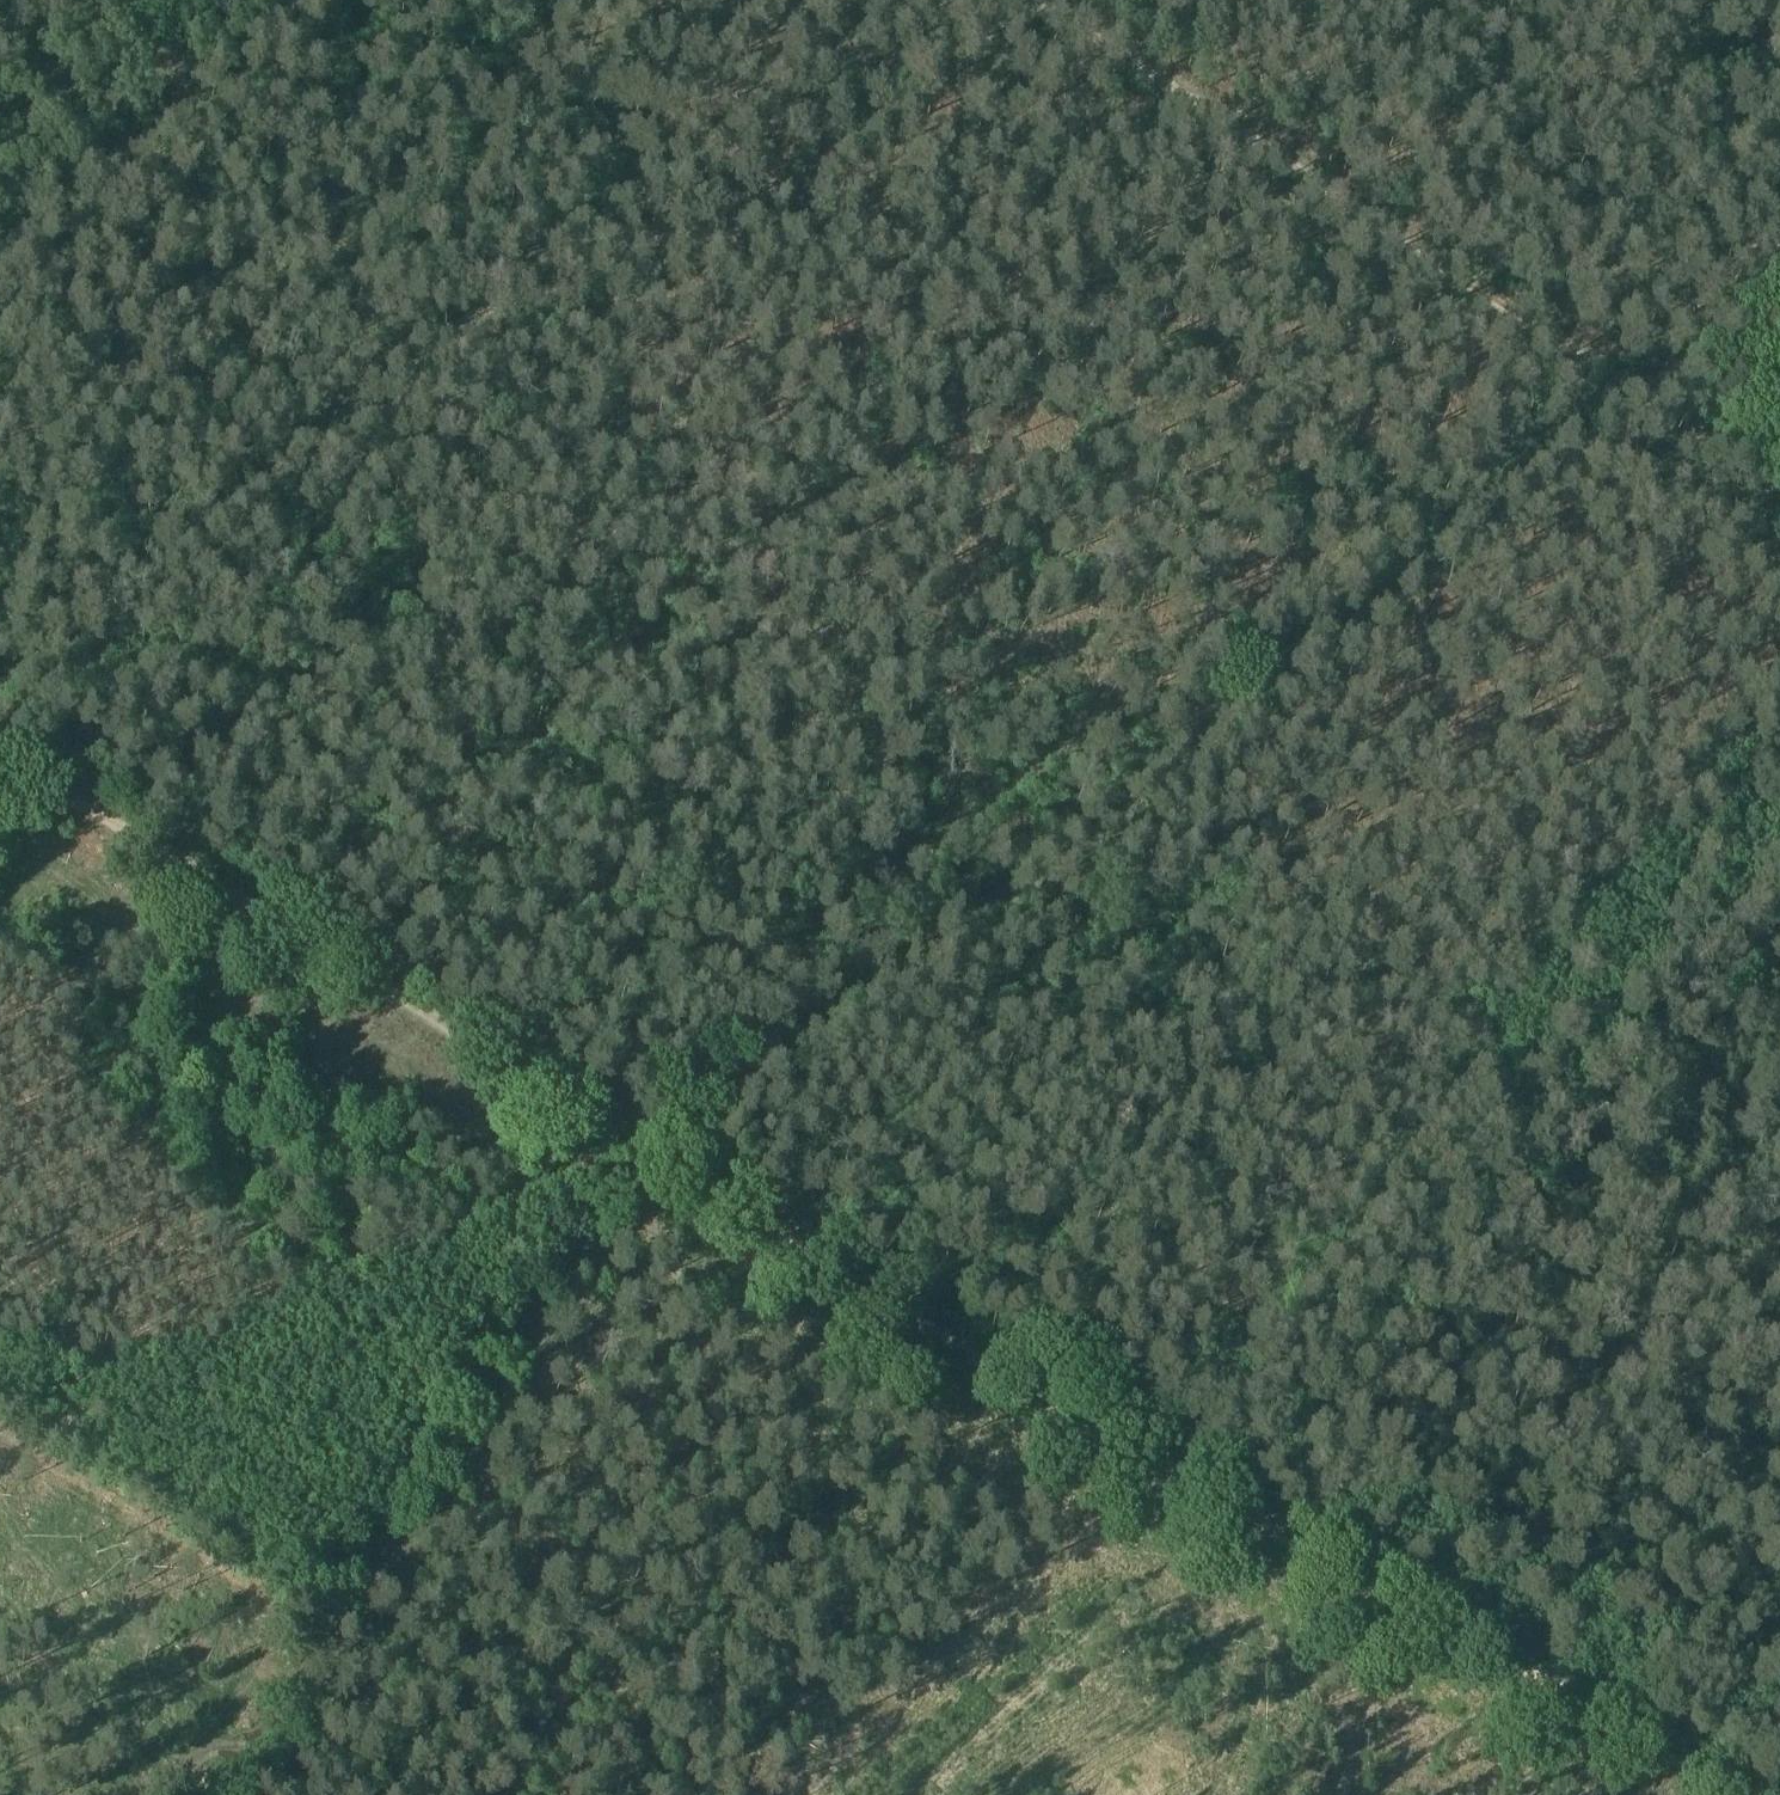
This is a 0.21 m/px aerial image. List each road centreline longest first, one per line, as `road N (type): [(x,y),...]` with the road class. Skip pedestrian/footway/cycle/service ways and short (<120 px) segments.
road 1 (track): [(668,1173),(676,1150),(717,1111),(1642,391),(1034,0)]
road 2 (track): [(668,1173),(999,1372),(1748,1794)]
road 3 (track): [(668,1173),(0,760)]
road 4 (track): [(1779,484),(1642,391),(1779,285)]
road 5 (track): [(178,0),(0,128)]

